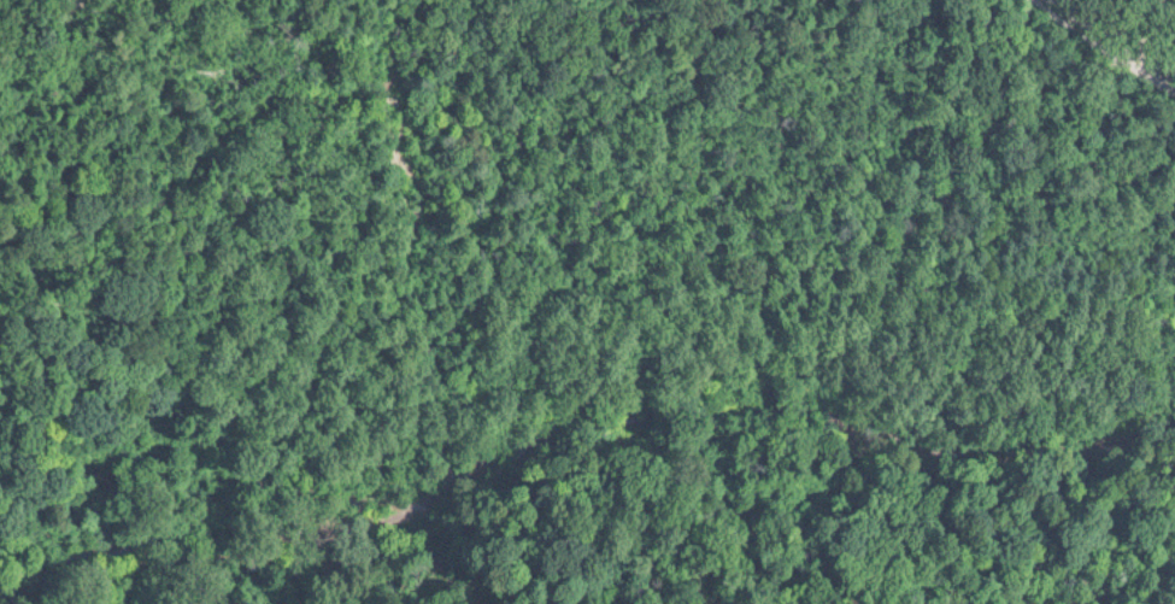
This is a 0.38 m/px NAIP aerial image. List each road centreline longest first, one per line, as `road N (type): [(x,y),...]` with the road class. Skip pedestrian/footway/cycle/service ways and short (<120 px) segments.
road 1 (track): [(1174,436),(1045,433),(851,405),(564,415),(535,423),(484,457),(330,499),(158,594),(104,585),(33,603)]

